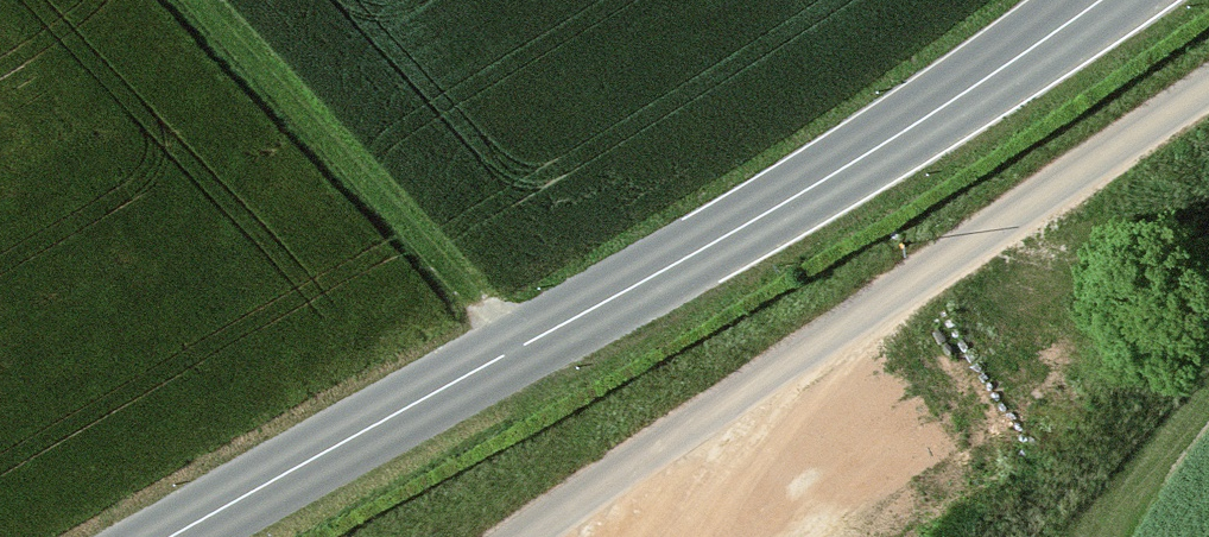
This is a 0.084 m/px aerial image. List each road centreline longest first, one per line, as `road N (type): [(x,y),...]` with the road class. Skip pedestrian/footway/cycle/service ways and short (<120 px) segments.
road 1 (tertiary): [(172,536),(925,123),(1101,0)]
road 2 (track): [(518,348),(195,0)]
road 3 (track): [(1208,222),(993,235)]

